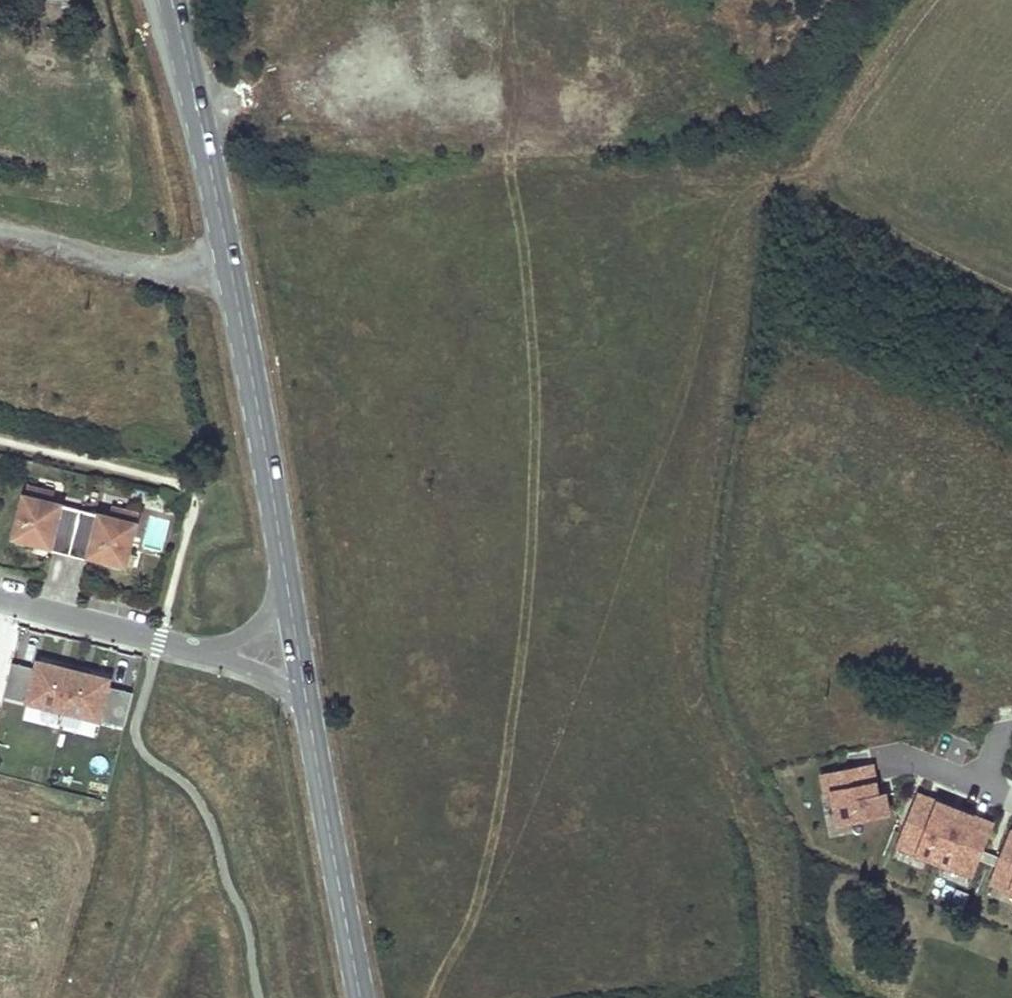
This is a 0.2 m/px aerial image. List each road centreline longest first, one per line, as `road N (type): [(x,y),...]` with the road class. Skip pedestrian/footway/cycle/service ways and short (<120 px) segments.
road 1 (tertiary): [(171,0),(247,354),(287,590)]
road 2 (tertiary): [(303,686),(362,997)]
road 3 (residential): [(0,599),(200,650)]

